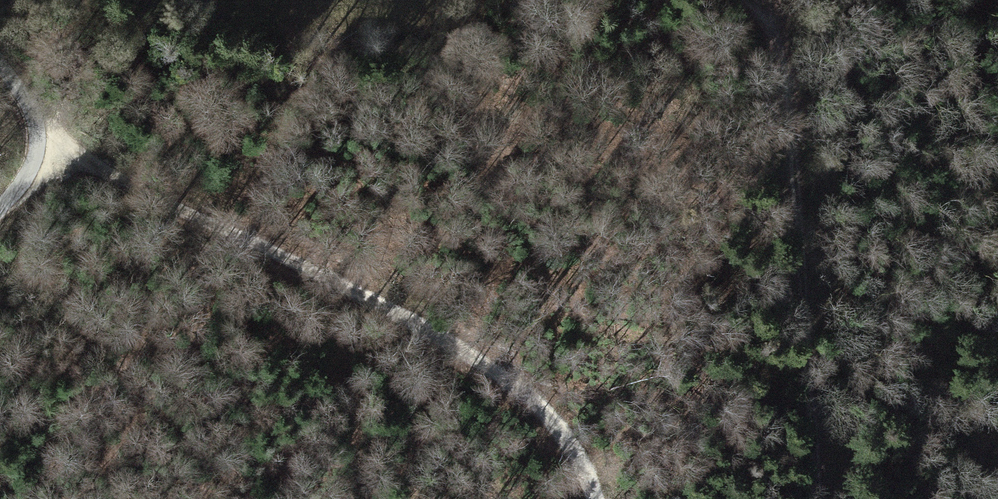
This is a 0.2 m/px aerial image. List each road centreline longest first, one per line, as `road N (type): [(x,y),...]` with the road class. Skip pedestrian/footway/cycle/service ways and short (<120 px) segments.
road 1 (track): [(600,498),(592,473),(540,414),(425,316),(313,248),(38,133)]
road 2 (track): [(816,498),(792,65),(776,15),(762,0)]
road 3 (track): [(0,213),(19,197),(38,152),(25,100),(0,62)]

